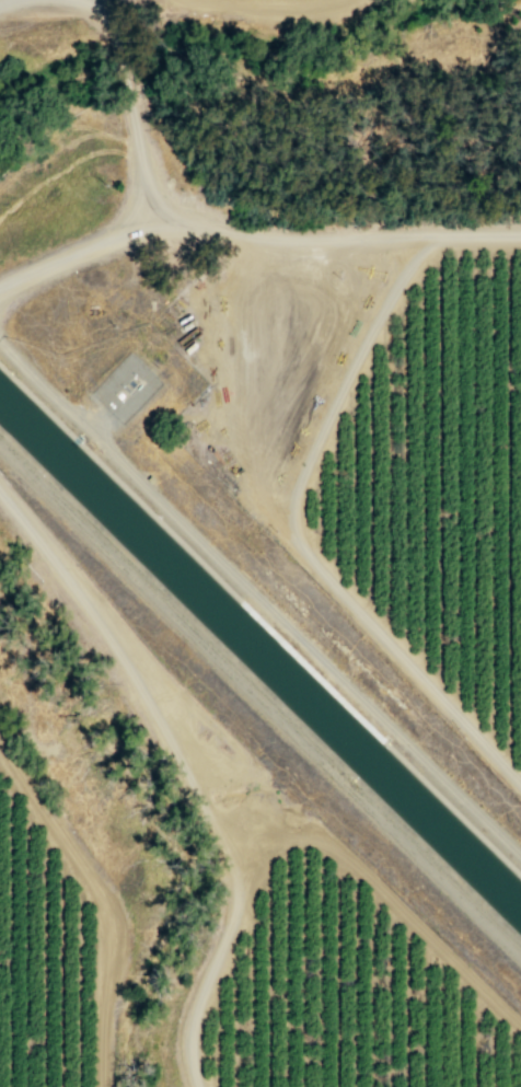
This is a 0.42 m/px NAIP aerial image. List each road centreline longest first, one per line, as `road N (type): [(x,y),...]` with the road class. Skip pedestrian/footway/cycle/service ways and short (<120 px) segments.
road 1 (track): [(463,233),(426,250),(379,315),(317,437),(297,525),(315,566),(520,783)]
road 2 (track): [(201,1086),(195,1031),(236,899),(228,845),(100,616),(0,490)]
road 3 (track): [(520,1027),(341,856),(322,842),(259,831),(207,800)]
road 4 (track): [(0,741),(108,911),(101,1086)]
road 5 (track): [(141,173),(153,200),(189,227),(463,233)]
road 6 (track): [(0,288),(103,241),(120,224),(141,173)]

